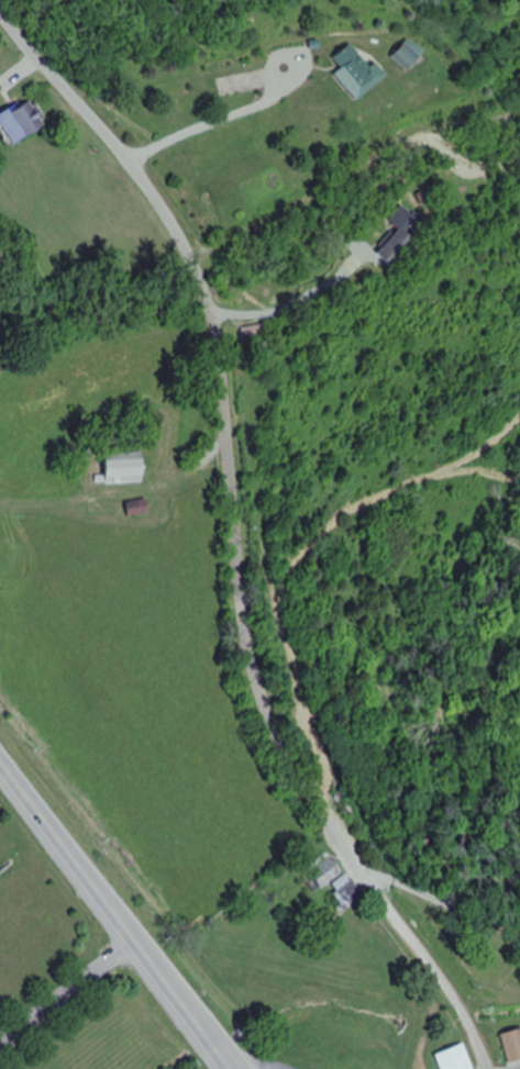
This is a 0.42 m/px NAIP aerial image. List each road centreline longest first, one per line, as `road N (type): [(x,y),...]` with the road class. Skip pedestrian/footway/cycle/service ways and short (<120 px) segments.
road 1 (residential): [(497,1068),(439,957),(342,832),(280,735),(240,628),(228,405),(209,267),(0,2)]
road 2 (primary): [(221,1040),(0,760)]

